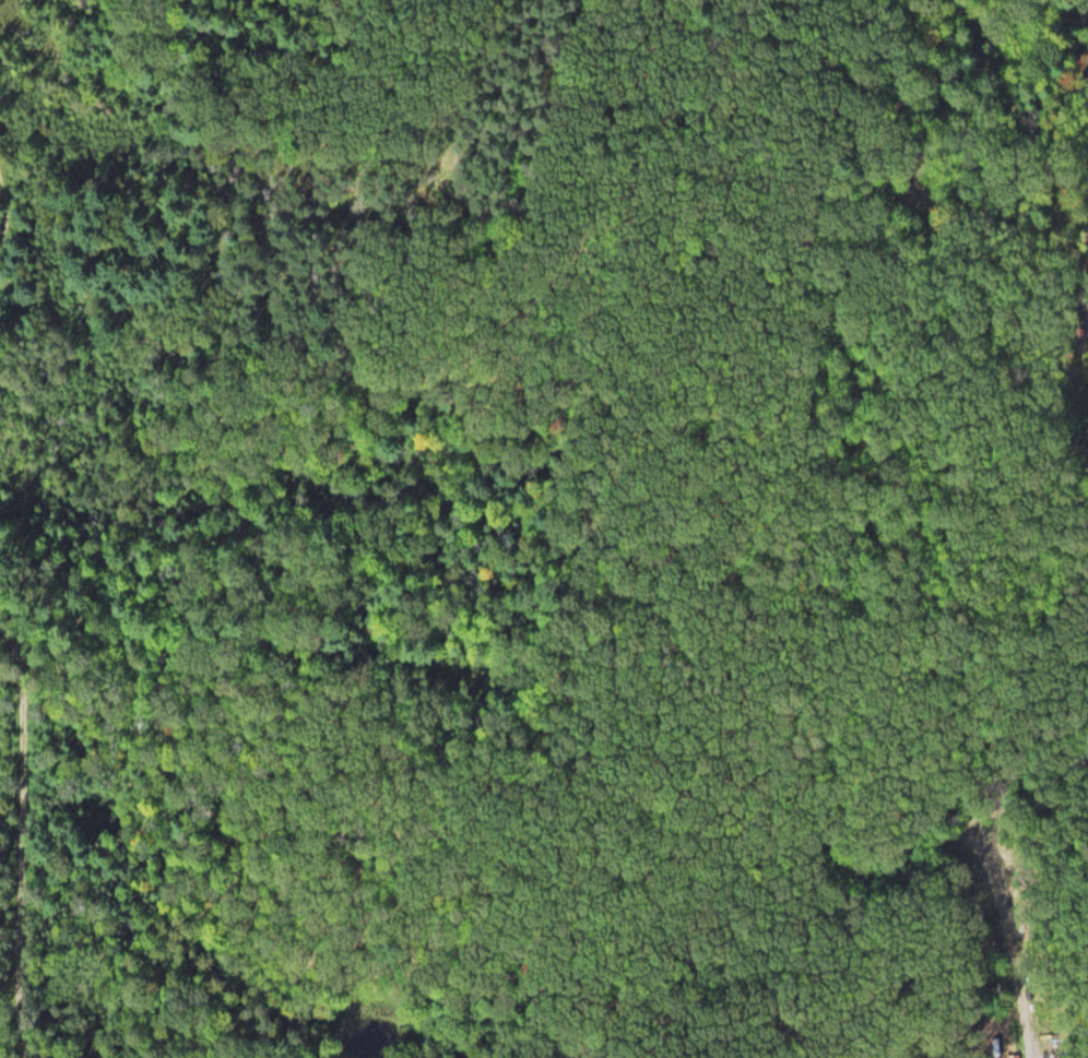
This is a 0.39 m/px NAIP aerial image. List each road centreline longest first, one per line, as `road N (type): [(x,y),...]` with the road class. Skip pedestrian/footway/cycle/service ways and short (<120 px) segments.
road 1 (residential): [(1024,1057),(1003,831)]

